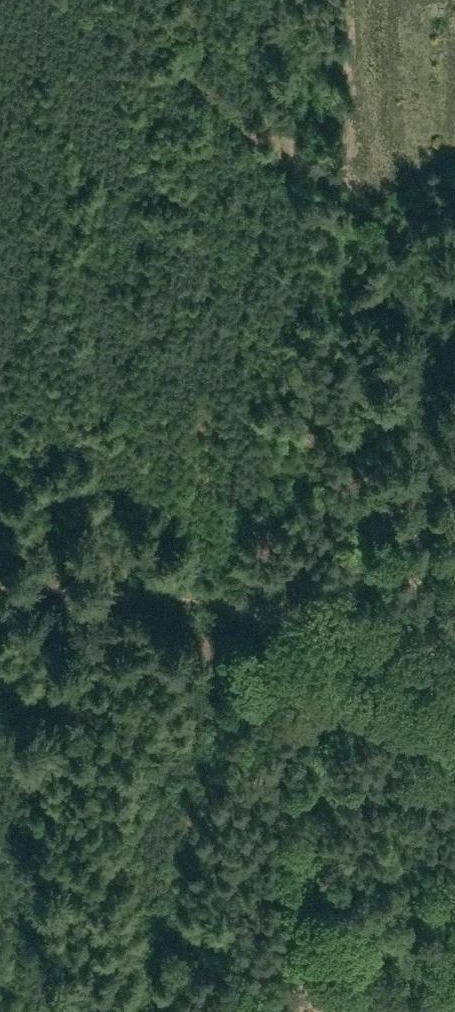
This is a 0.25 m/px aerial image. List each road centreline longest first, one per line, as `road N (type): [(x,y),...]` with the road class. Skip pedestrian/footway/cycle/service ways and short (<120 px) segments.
road 1 (track): [(0,588),(140,599),(454,648)]
road 2 (track): [(454,467),(226,612)]

